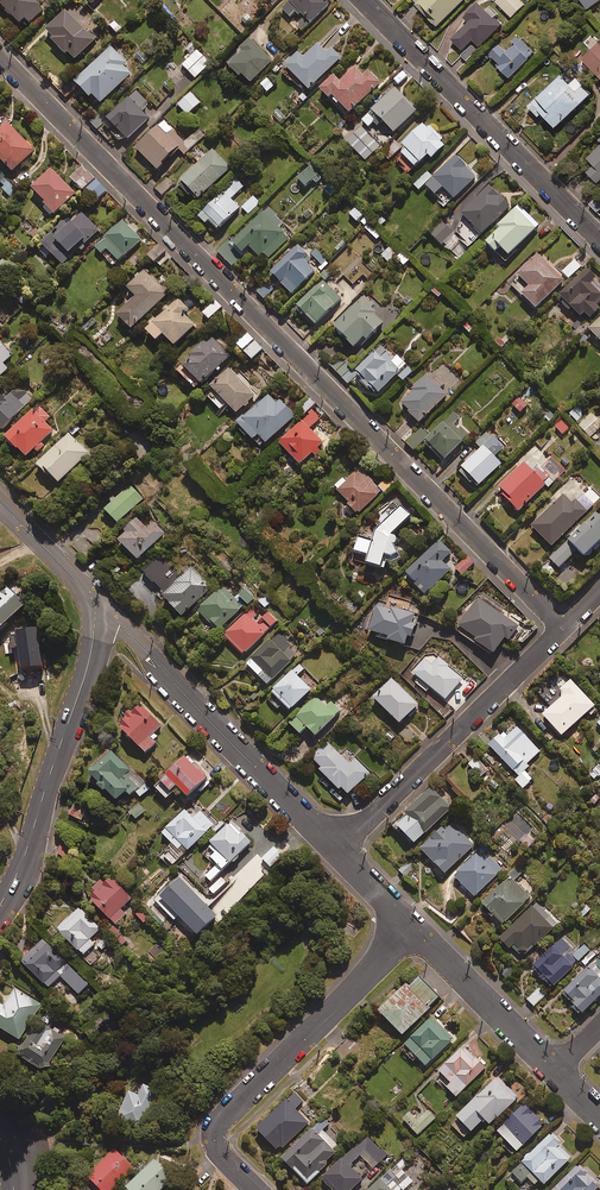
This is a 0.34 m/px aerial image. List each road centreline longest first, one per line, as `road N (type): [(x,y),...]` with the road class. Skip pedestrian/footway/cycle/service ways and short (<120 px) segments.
road 1 (residential): [(0,57),(565,626)]
road 2 (residential): [(256,1189),(218,1152),(214,1129),(413,926)]
road 3 (unclassified): [(343,852),(95,607)]
road 4 (unclassified): [(368,0),(599,239)]
road 5 (residential): [(565,626),(343,852)]
road 6 (tertiary): [(95,607),(87,670),(0,906)]
road 7 (unclassified): [(554,1067),(413,926)]
road 8 (tertiary): [(95,607),(0,504)]

